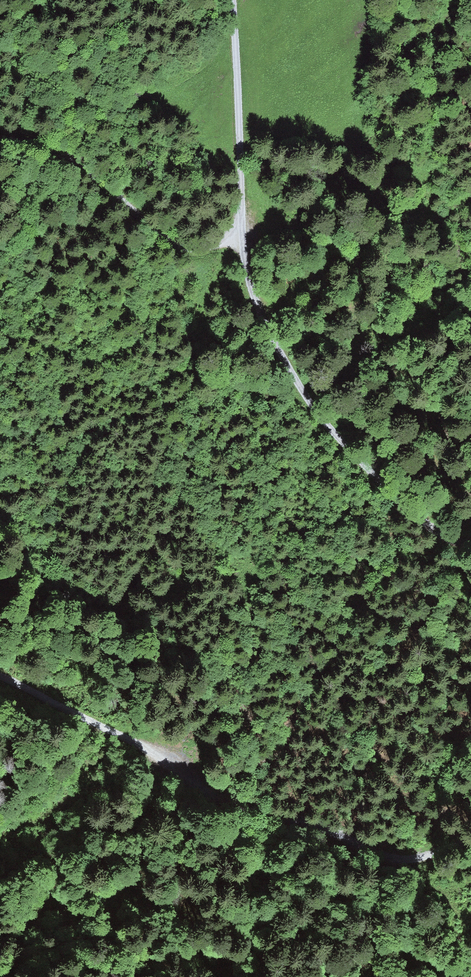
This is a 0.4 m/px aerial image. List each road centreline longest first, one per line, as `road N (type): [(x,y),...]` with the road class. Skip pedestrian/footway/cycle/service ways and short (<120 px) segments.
road 1 (track): [(228,0),(239,63),(236,173),(247,321),(272,365),(396,513),(423,533),(470,542)]
road 2 (track): [(470,844),(401,857),(310,817),(225,799),(0,682)]
road 3 (track): [(0,133),(33,145),(162,239),(241,250)]

